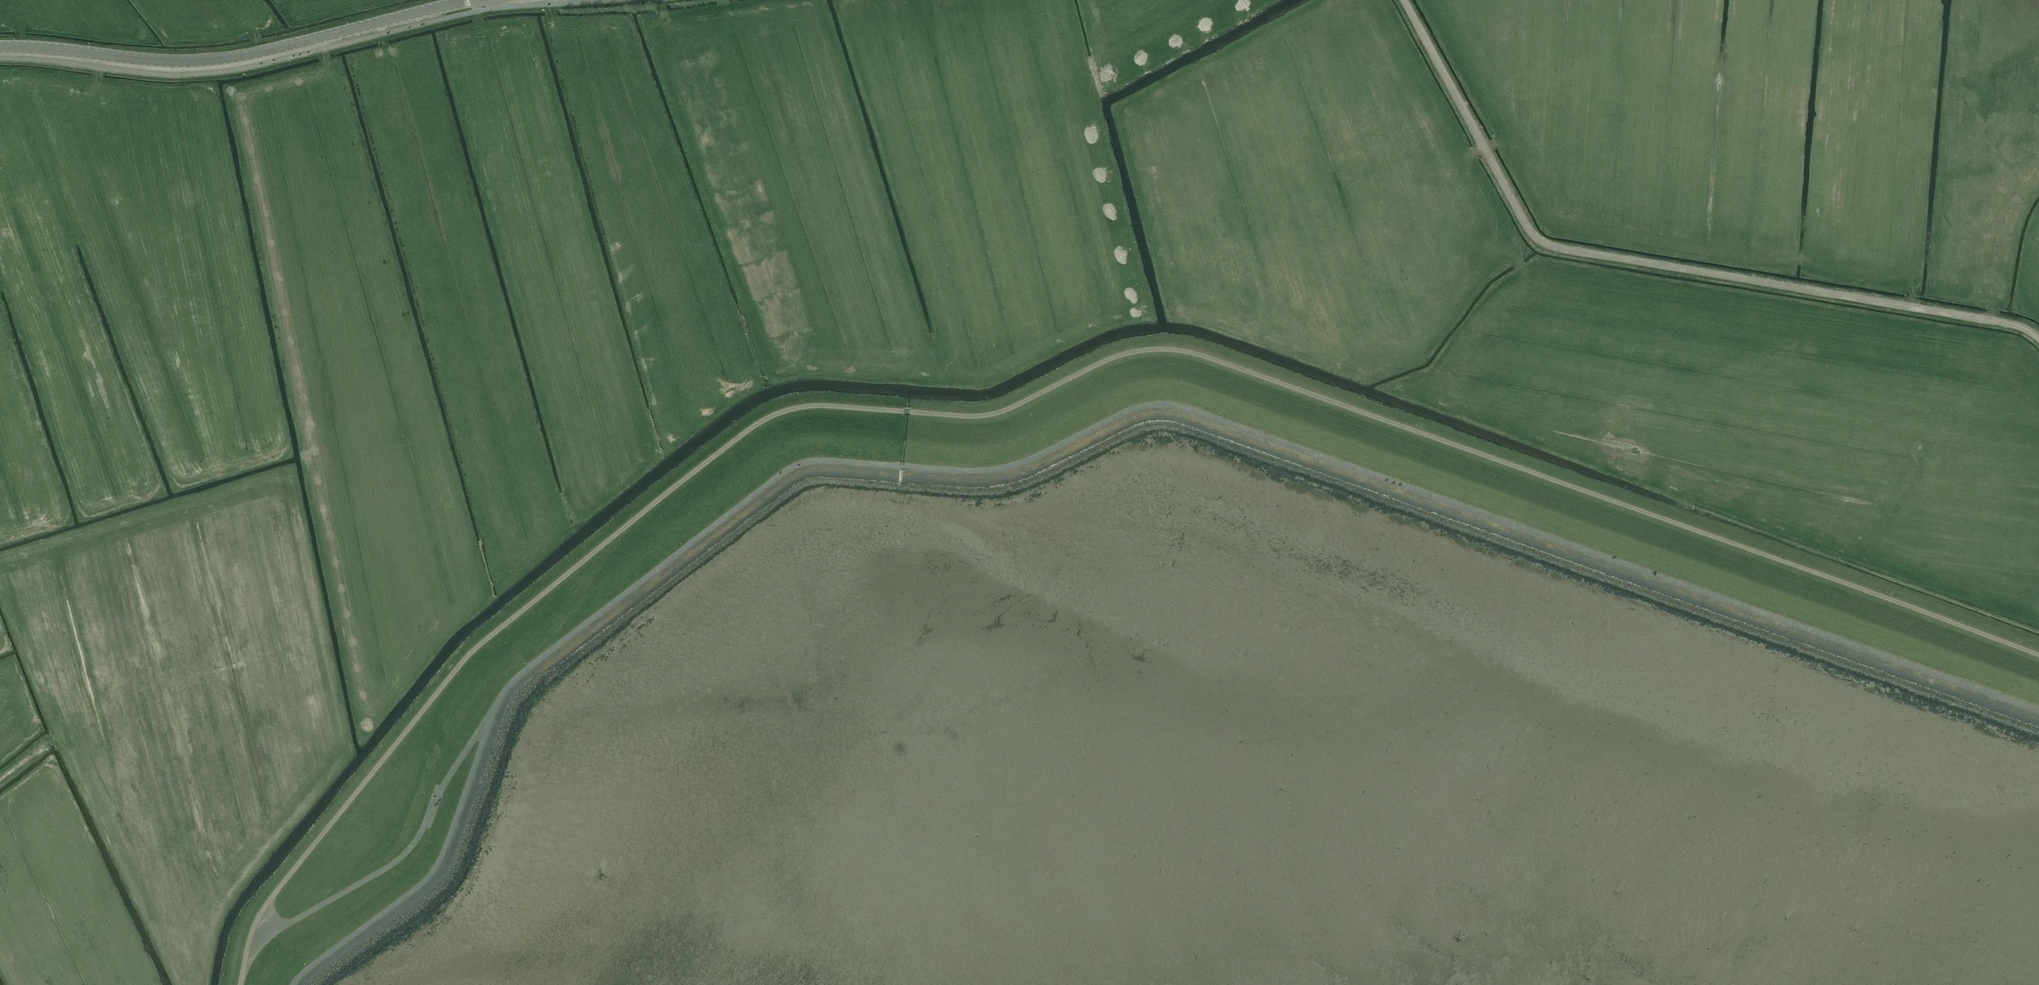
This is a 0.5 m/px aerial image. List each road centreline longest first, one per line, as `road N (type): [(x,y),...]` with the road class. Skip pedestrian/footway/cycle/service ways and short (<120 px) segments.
road 1 (track): [(2038,339),(1991,320),(1549,245),(1527,227),(1404,0)]
road 2 (tertiary): [(0,47),(227,59),(472,0)]

